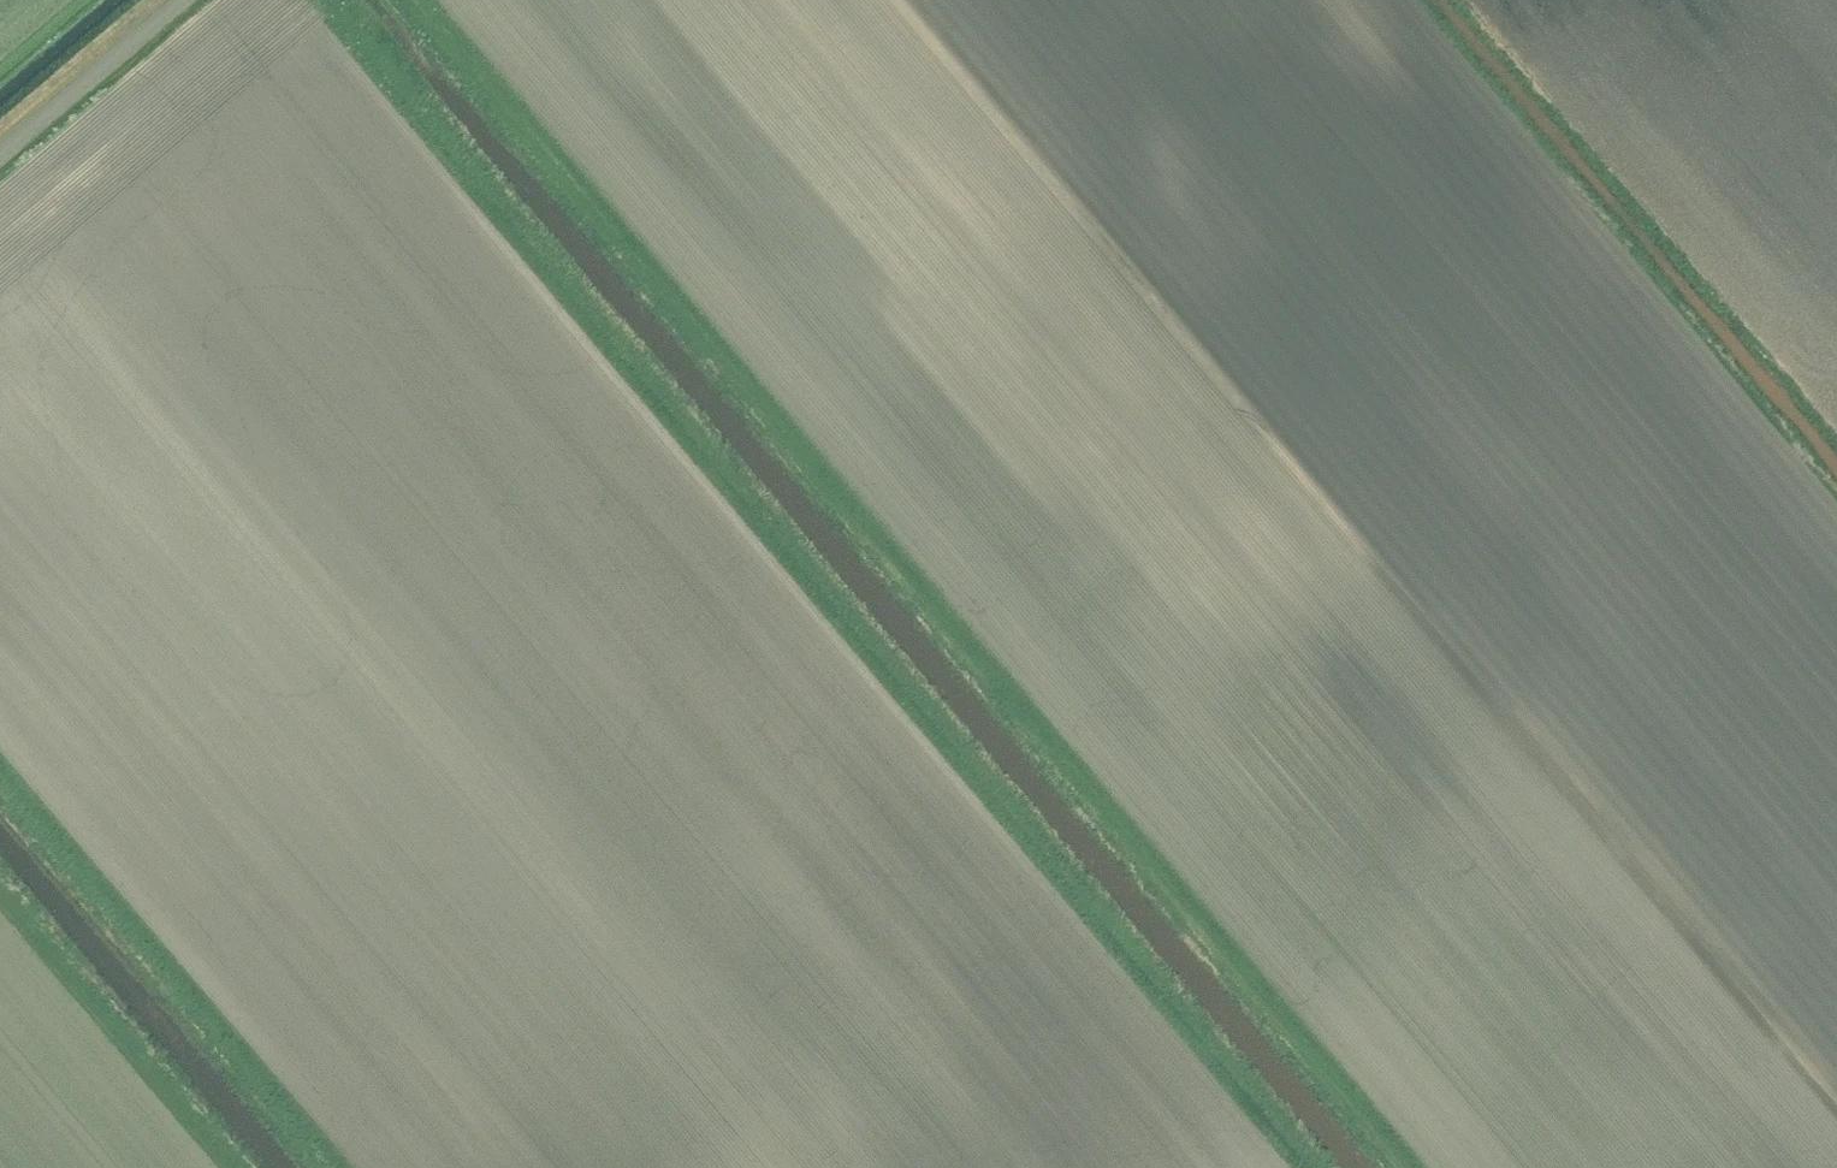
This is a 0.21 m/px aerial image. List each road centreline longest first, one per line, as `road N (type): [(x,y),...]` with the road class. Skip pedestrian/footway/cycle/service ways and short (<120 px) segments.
road 1 (unclassified): [(0,155),(183,0)]

